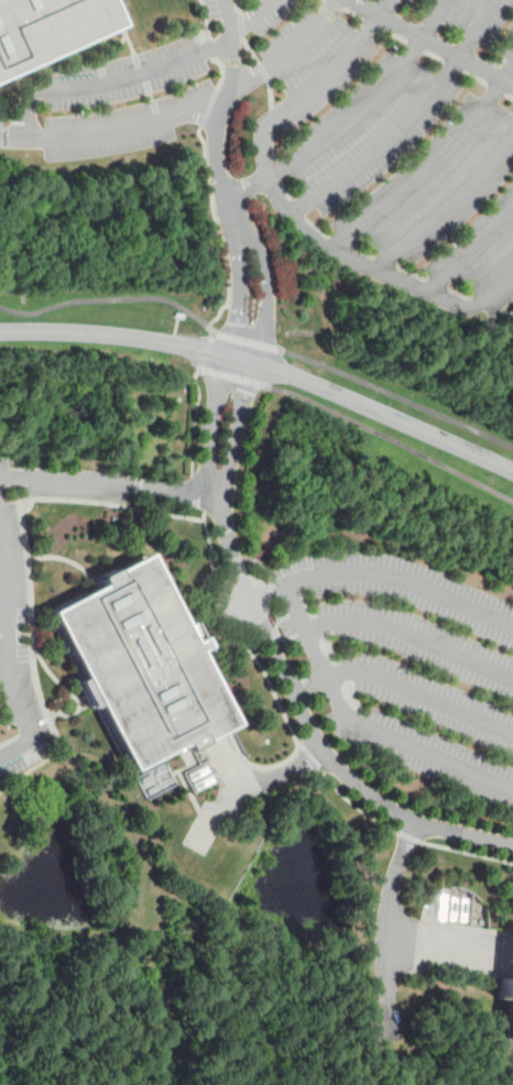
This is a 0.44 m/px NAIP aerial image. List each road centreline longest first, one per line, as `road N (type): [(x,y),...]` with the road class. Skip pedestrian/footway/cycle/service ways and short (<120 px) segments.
road 1 (secondary): [(512,470),(240,359),(127,337),(0,332)]

